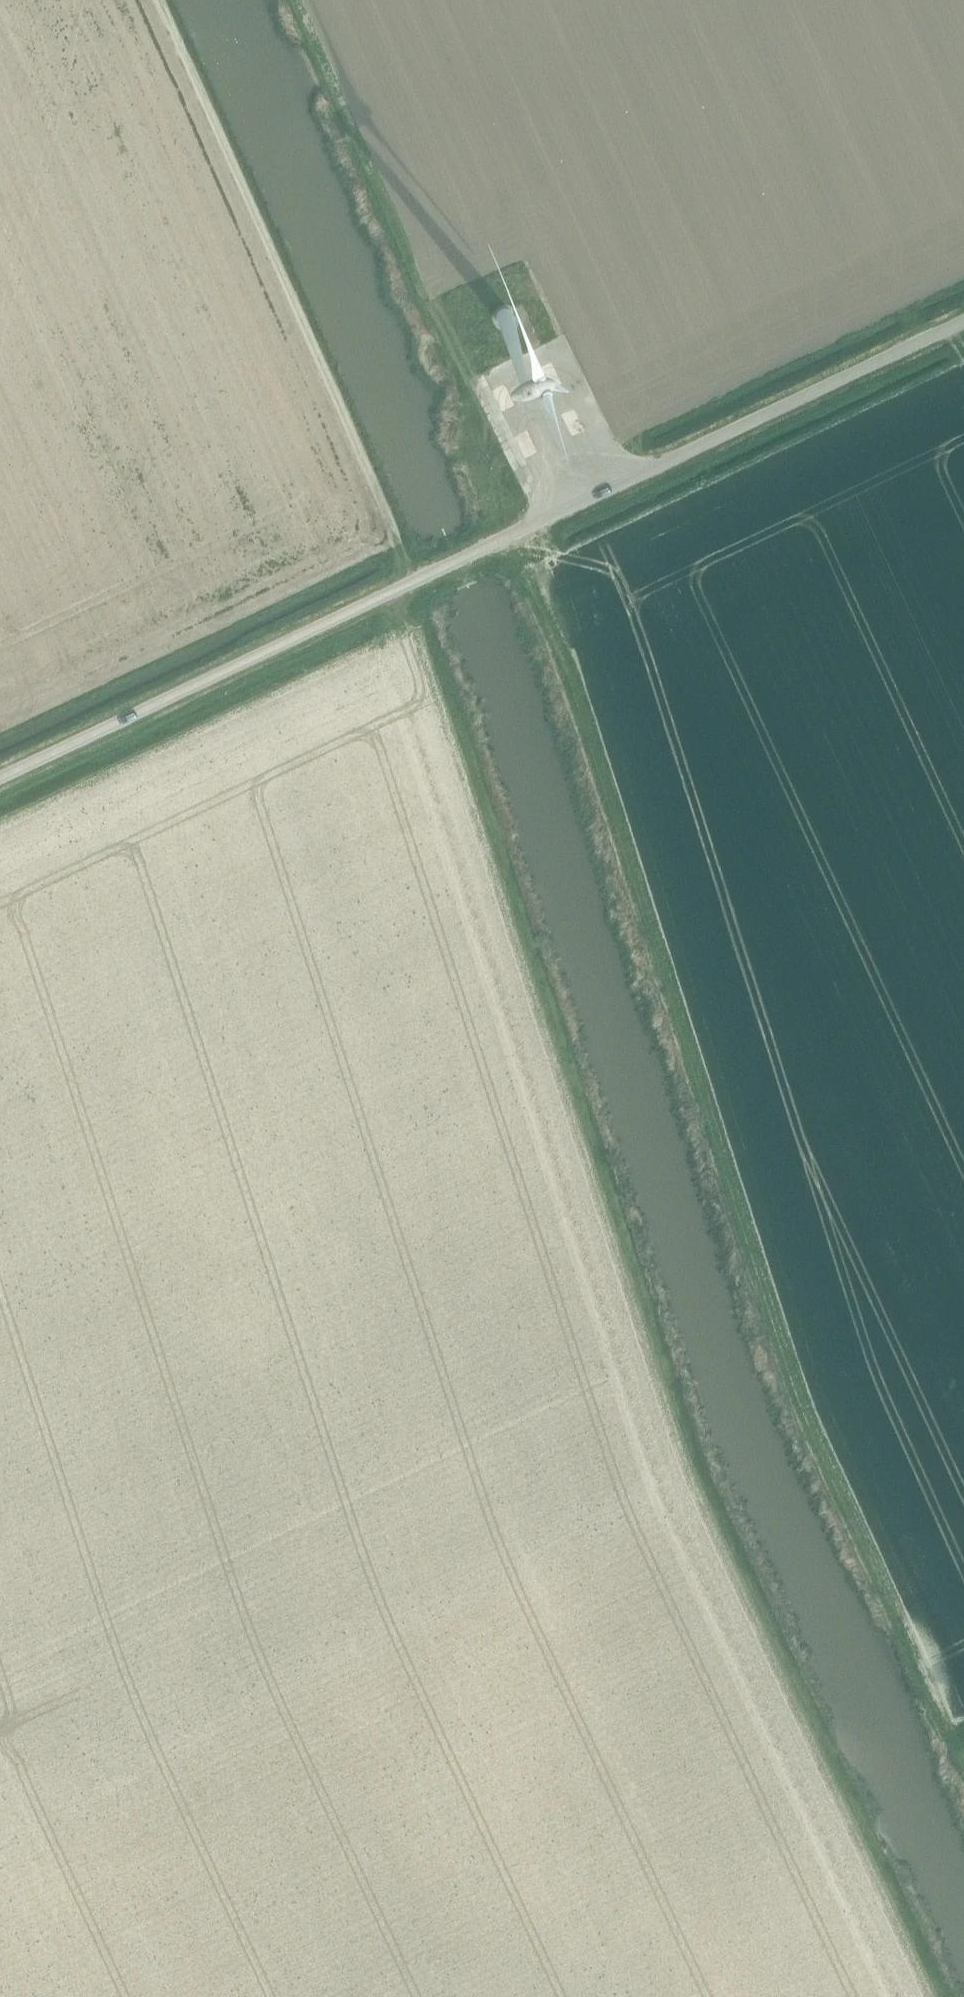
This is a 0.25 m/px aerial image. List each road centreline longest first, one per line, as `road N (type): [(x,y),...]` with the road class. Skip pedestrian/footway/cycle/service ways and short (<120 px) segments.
road 1 (unclassified): [(0,775),(963,318)]

